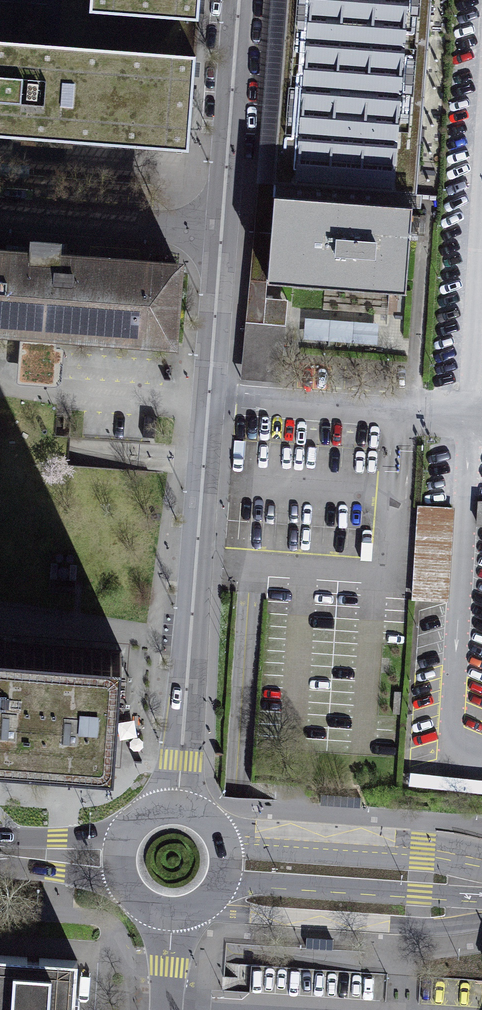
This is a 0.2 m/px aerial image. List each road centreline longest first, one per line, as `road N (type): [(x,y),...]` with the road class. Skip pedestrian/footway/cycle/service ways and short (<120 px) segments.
road 1 (residential): [(182,815),(223,229)]
road 2 (tertiary): [(481,877),(424,851),(215,839)]
road 3 (tertiary): [(217,882),(421,896),(481,892)]
road 4 (residential): [(223,229),(241,0)]
road 5 (residential): [(223,229),(0,212)]
road 6 (residential): [(297,1009),(166,1003)]
road 7 (tertiary): [(123,856),(0,849)]

